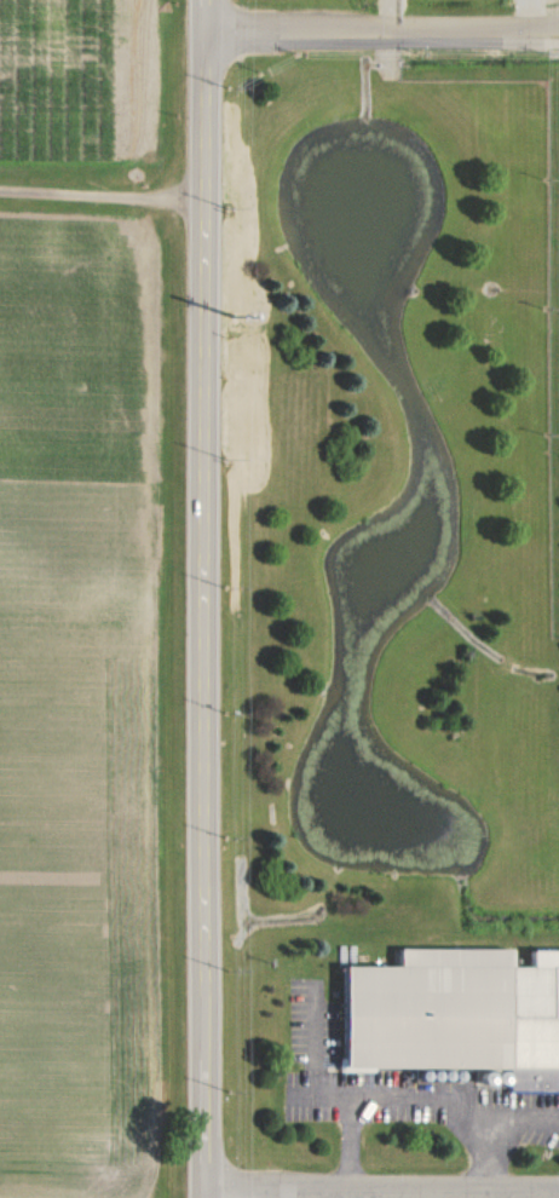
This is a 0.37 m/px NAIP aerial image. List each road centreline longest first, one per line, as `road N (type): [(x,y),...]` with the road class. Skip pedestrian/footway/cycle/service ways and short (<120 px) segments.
road 1 (tertiary): [(202,1197),(202,0)]
road 2 (residential): [(202,31),(558,34)]
road 3 (residential): [(202,1191),(558,1194)]
road 4 (residential): [(0,184),(202,196)]

